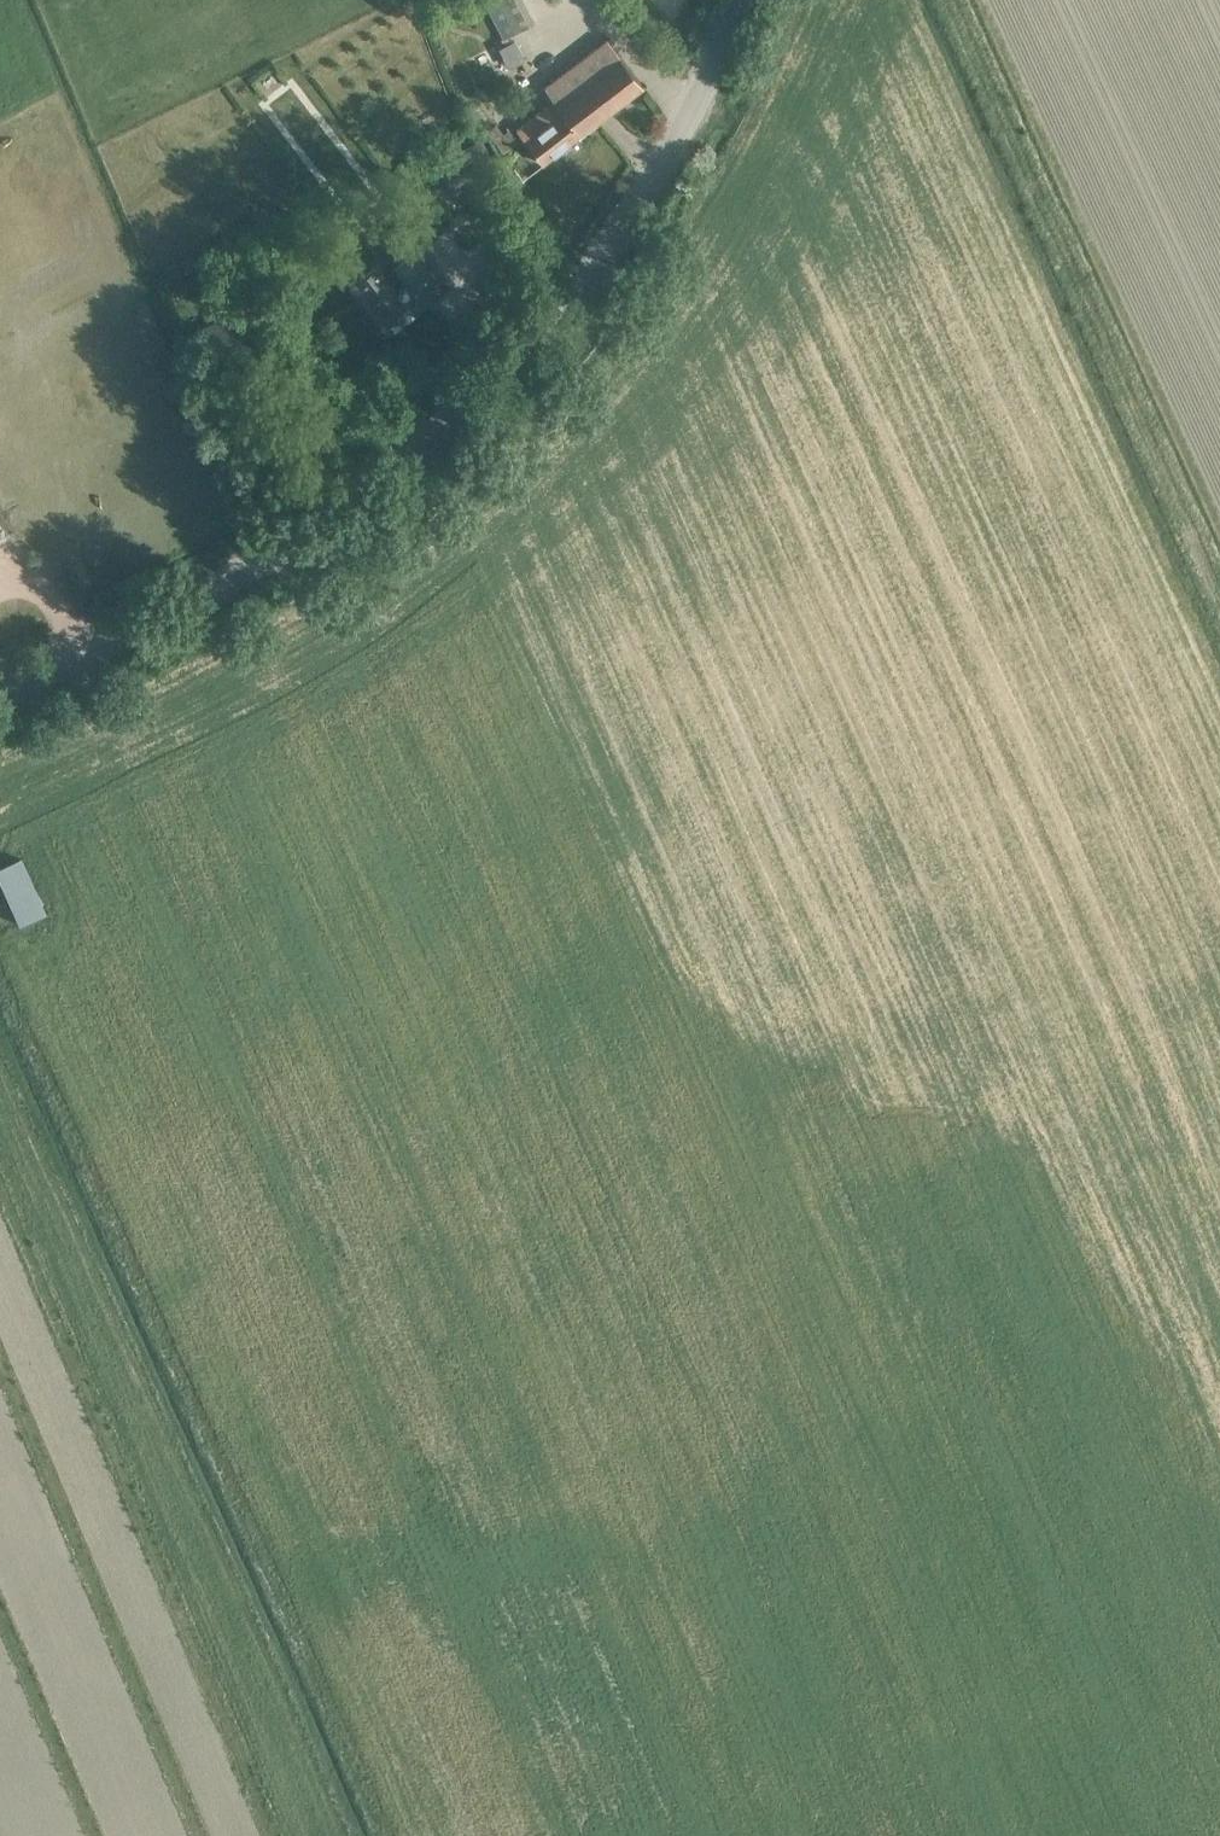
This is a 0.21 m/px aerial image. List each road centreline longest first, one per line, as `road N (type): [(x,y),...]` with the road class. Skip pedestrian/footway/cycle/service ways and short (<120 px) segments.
road 1 (tertiary): [(0,693),(286,545),(395,467),(513,362),(599,262),(675,138),(739,0)]

